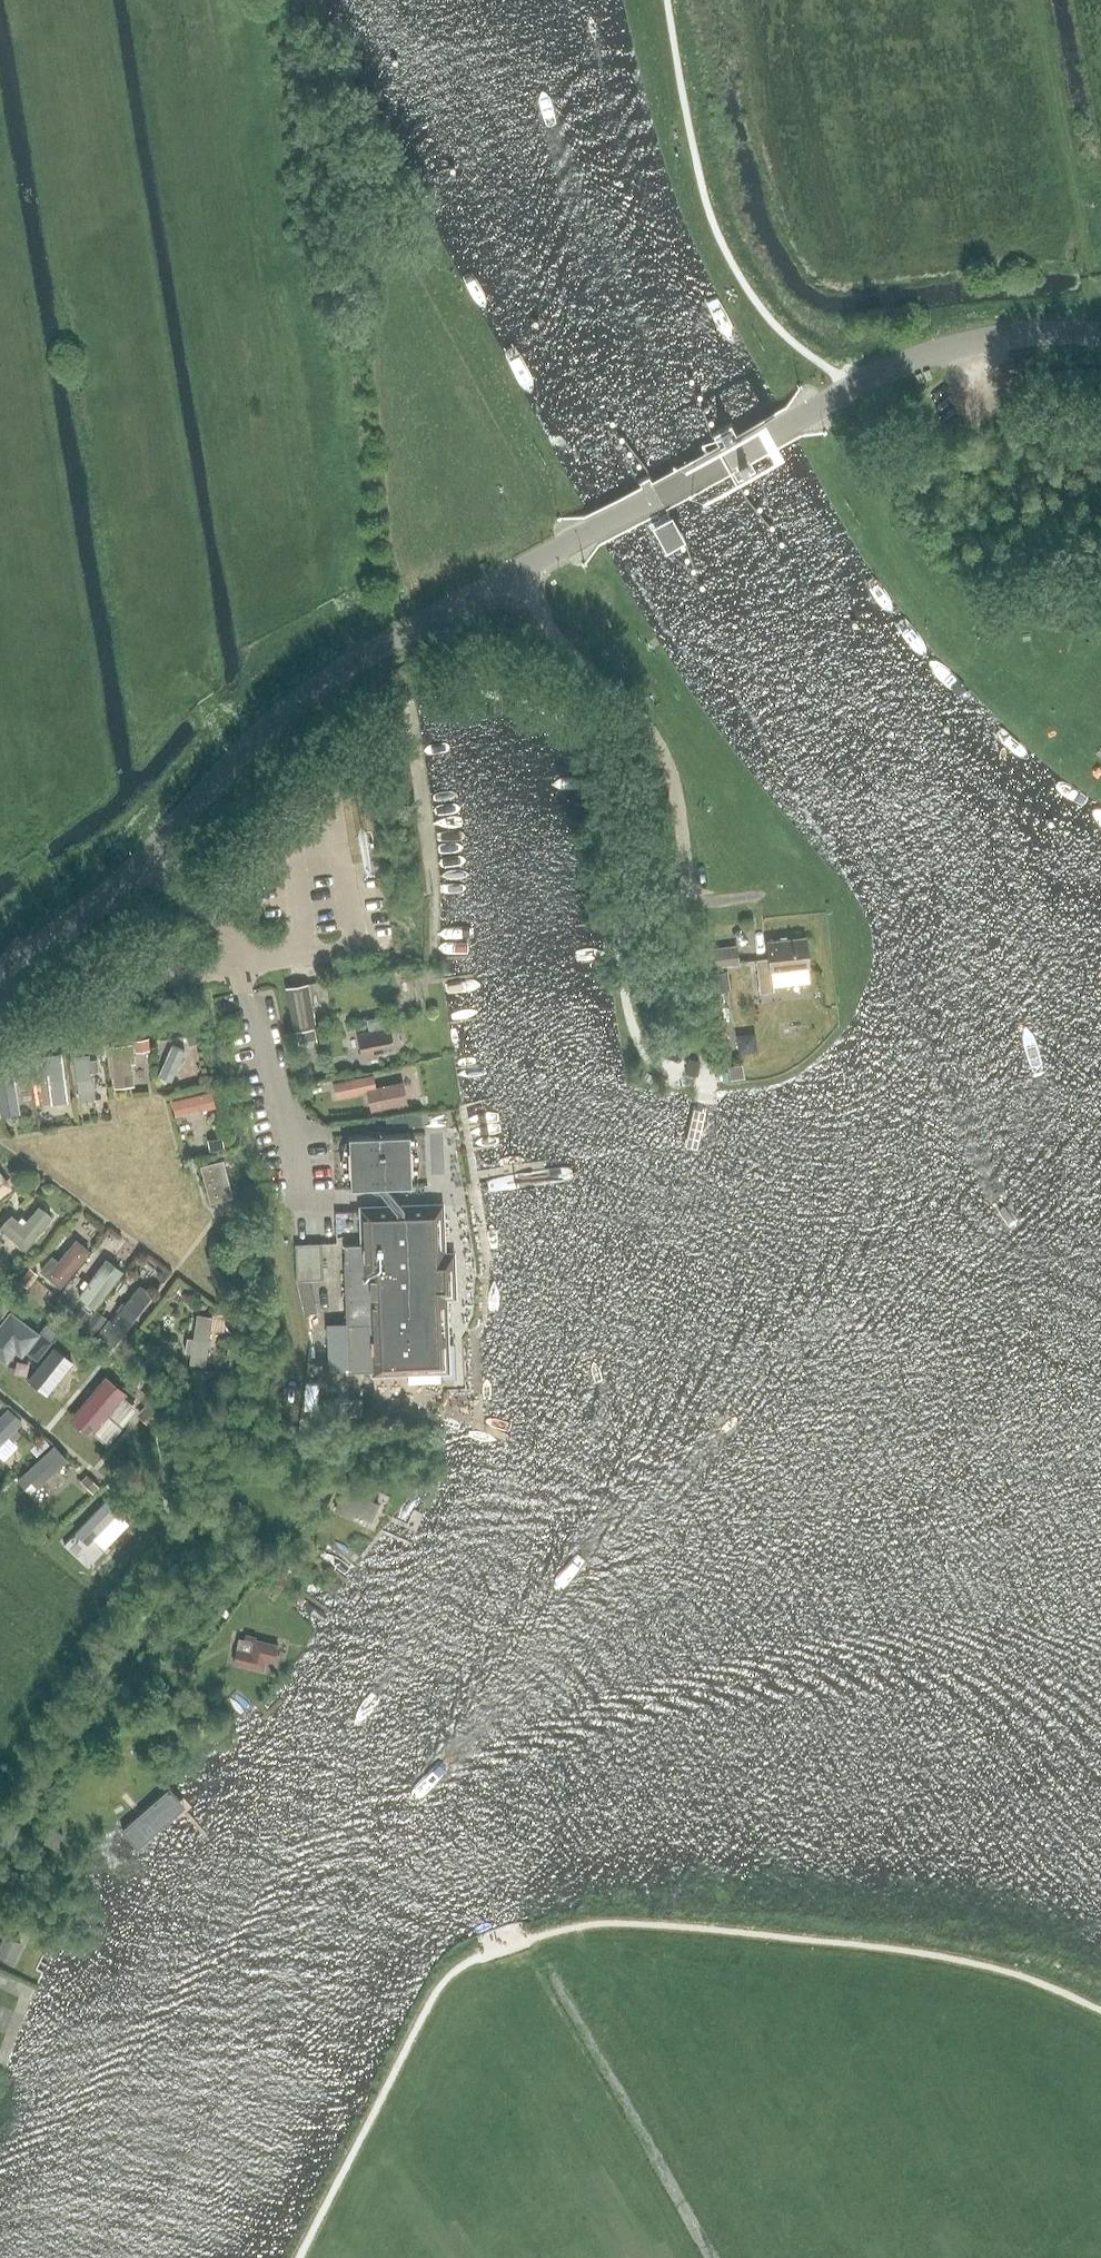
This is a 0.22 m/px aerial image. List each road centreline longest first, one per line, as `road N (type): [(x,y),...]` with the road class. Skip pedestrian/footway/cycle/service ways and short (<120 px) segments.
road 1 (unclassified): [(0,970),(105,897),(235,759),(319,688),(517,576)]
road 2 (unclassified): [(517,576),(887,371),(981,340),(1100,335)]
road 3 (unclassified): [(517,576),(549,628),(662,746),(691,896)]
road 4 (track): [(1100,309),(1036,0)]
road 5 (track): [(0,1649),(79,1641),(116,1658)]

